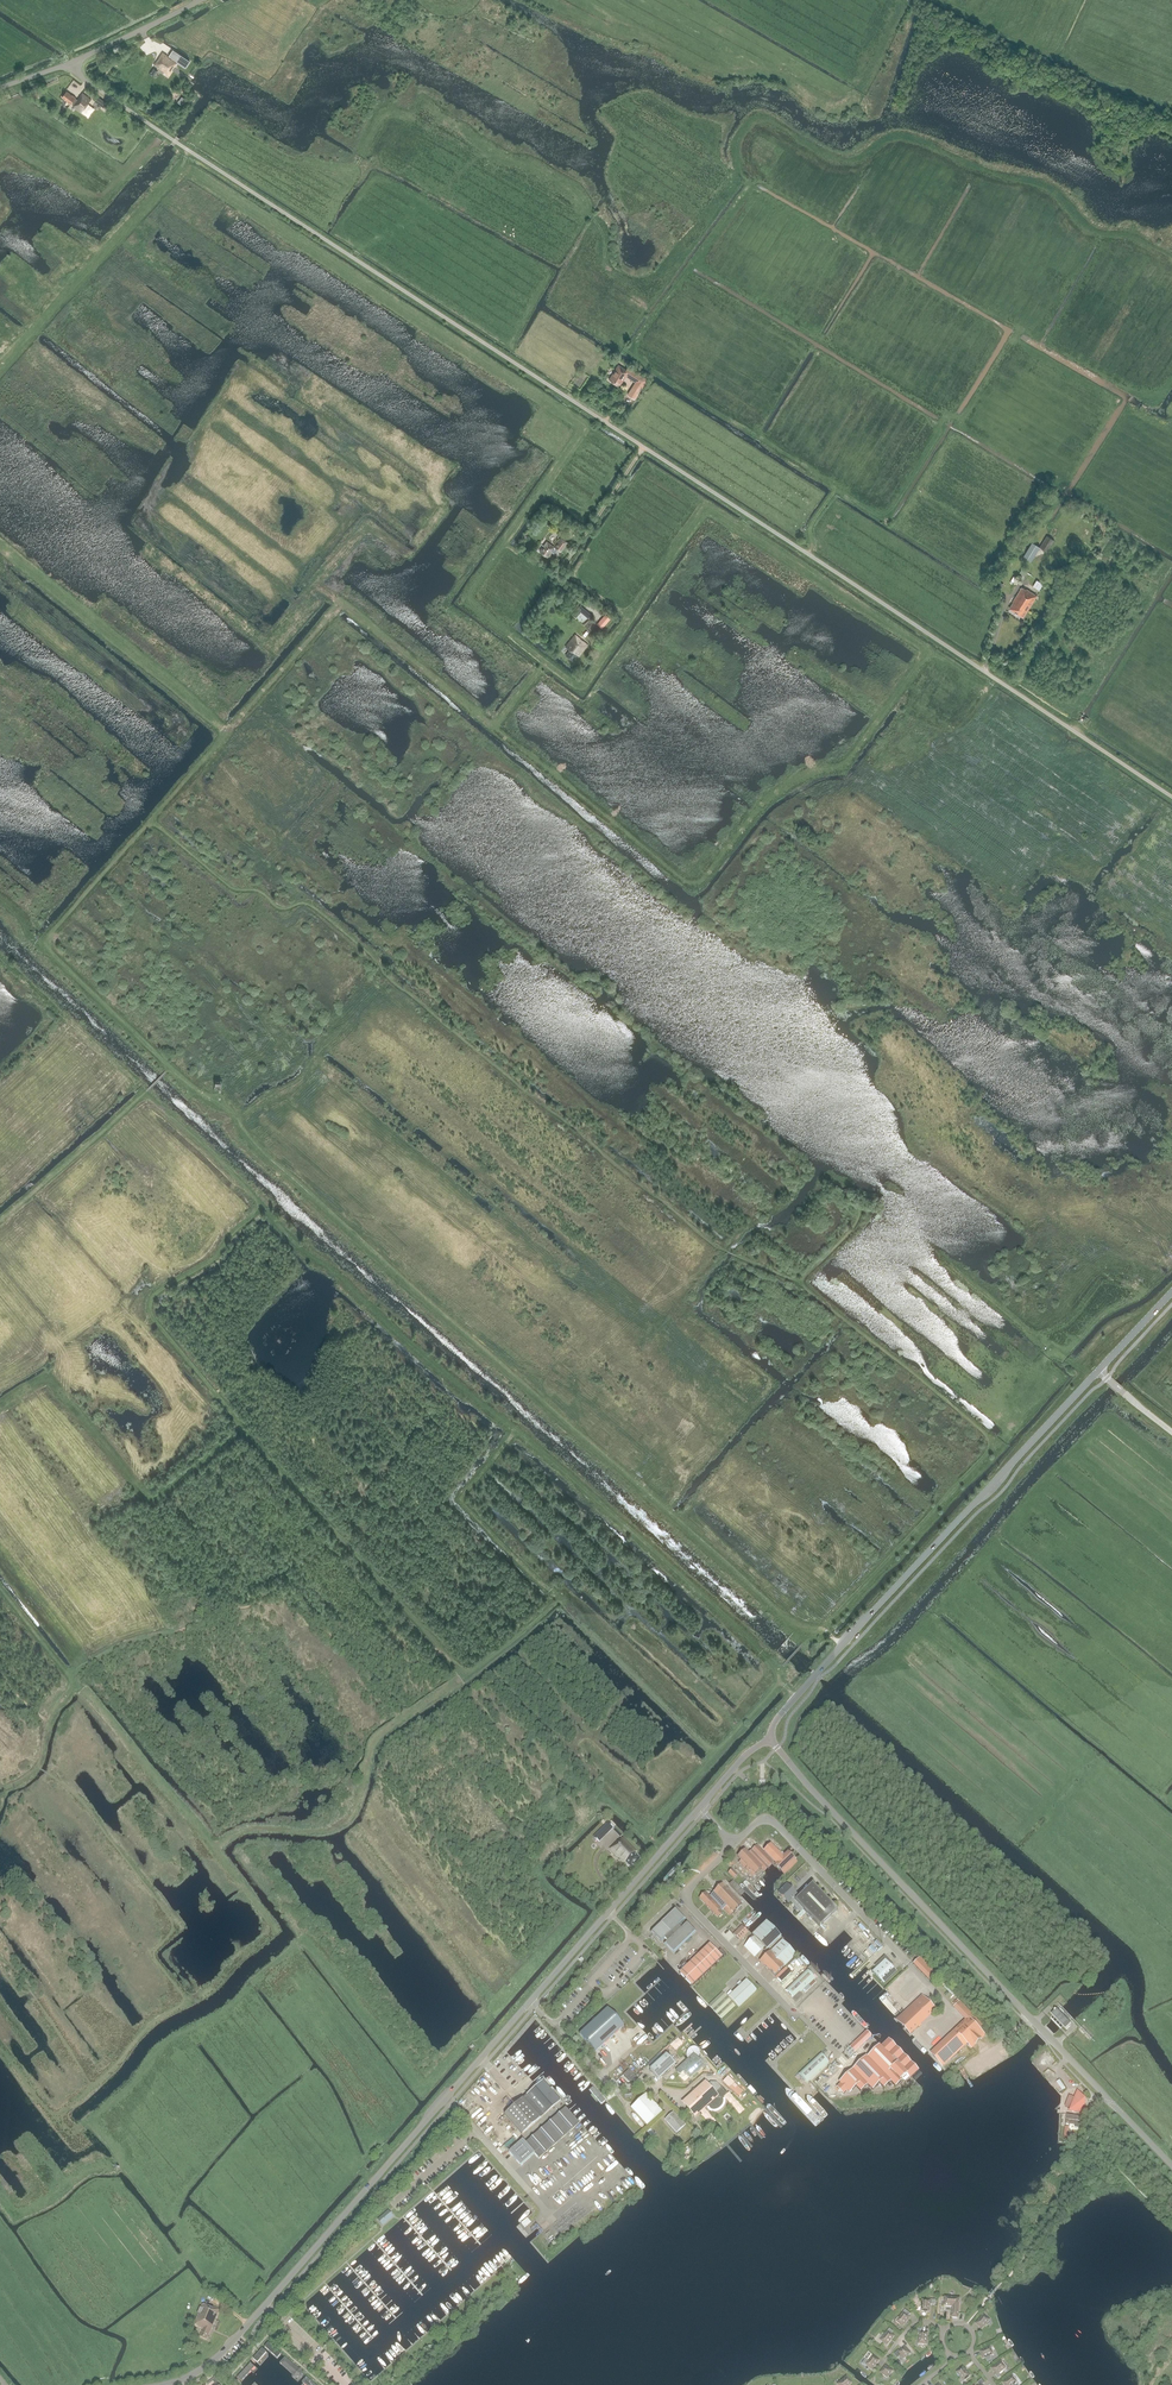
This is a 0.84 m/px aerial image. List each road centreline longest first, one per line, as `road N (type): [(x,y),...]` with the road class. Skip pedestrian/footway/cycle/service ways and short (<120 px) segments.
road 1 (unclassified): [(1171,796),(189,151),(72,63)]
road 2 (track): [(226,733),(341,604),(695,884),(777,795),(809,775),(844,768),(927,651),(986,690),(995,678)]
road 3 (track): [(790,1622),(269,1161),(230,1109),(170,1068)]
road 4 (track): [(151,821),(233,889),(258,891),(282,910),(312,906),(711,1243),(800,1282)]
road 5 (tertiary): [(178,2382),(230,2346),(699,1808)]
road 6 (track): [(145,1092),(263,1207),(218,1257),(154,1294),(151,1316),(240,1428),(442,1651)]
road 7 (track): [(778,1673),(665,1562),(265,1210)]
road 8 (track): [(0,1956),(91,2087),(151,2023),(185,2000),(153,1954),(170,1935),(169,1918),(84,1803),(36,1767)]
road 9 (tertiary): [(1171,2166),(769,1739)]
road 10 (track): [(822,1628),(990,1449),(986,1434),(800,1282)]
road 11 (tertiary): [(769,1739),(779,1716),(842,1645),(1098,1370)]
road 12 (track): [(442,1651),(467,1675),(562,1602),(715,1755),(770,1696),(778,1673)]
road 13 (track): [(185,2000),(268,1936),(271,1922),(81,1690)]
road 14 (track): [(151,821),(226,733),(0,545)]
road 15 (track): [(170,1068),(47,945),(151,821)]
road 16 (track): [(467,1675),(373,1741),(358,1800),(339,1824),(248,1829),(215,1847)]
road 17 (track): [(242,1430),(153,1497),(50,1379),(0,1406)]
road 18 (track): [(0,369),(175,177),(189,151)]
road 19 (unclassified): [(910,1965),(777,1825),(760,1820),(733,1844)]
road 20 (unclassified): [(733,1844),(692,1885),(690,1904),(795,2015)]
road 21 (track): [(562,1602),(464,1504),(515,1433)]
road 22 (track): [(0,1221),(145,1092)]
road 23 (unclassified): [(72,63),(200,0)]
road 24 (track): [(665,1848),(650,1829),(715,1755)]

